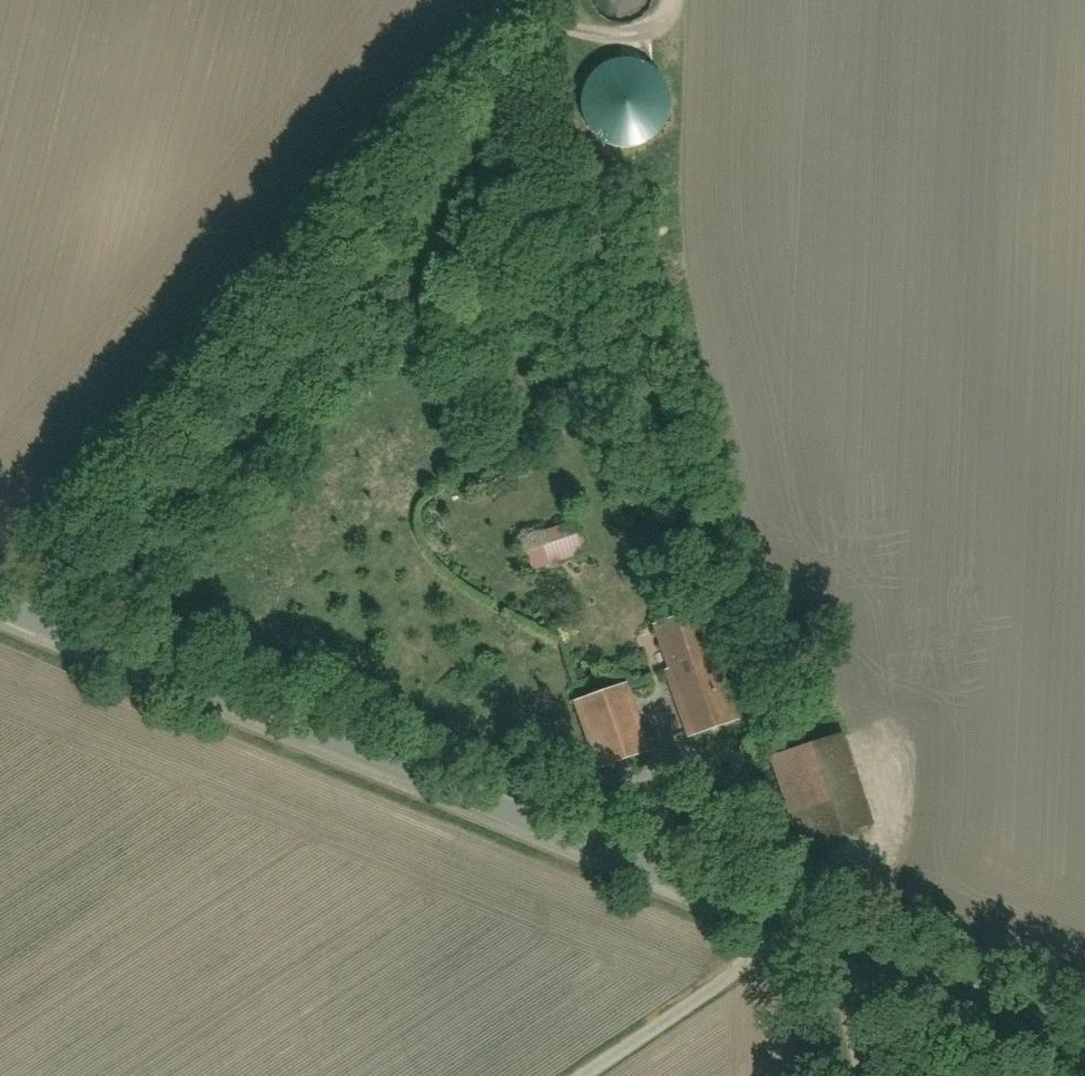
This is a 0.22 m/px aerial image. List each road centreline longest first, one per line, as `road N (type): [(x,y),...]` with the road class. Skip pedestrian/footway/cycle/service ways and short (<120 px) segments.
road 1 (tertiary): [(869,962),(0,610)]
road 2 (tertiary): [(1084,1049),(869,962)]

